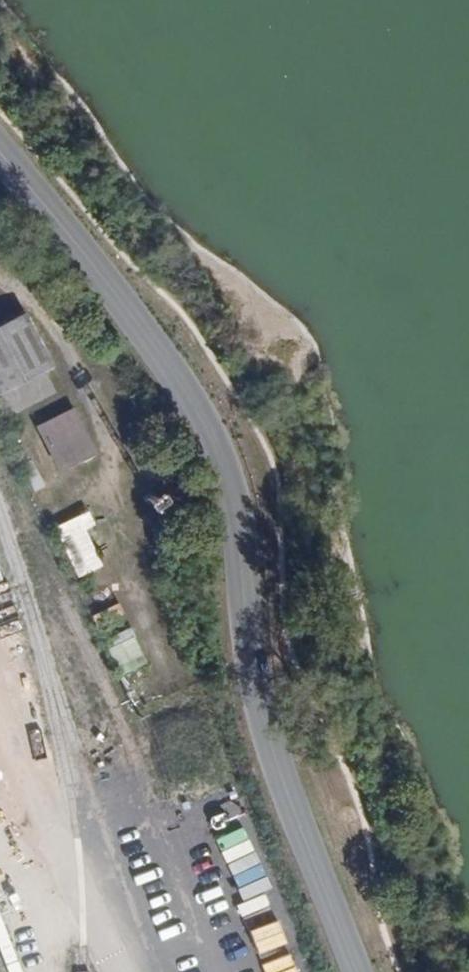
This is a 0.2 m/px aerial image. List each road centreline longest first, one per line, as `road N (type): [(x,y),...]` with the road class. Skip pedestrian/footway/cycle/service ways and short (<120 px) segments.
road 1 (unclassified): [(360,971),(253,682),(229,472),(153,350),(0,151)]

